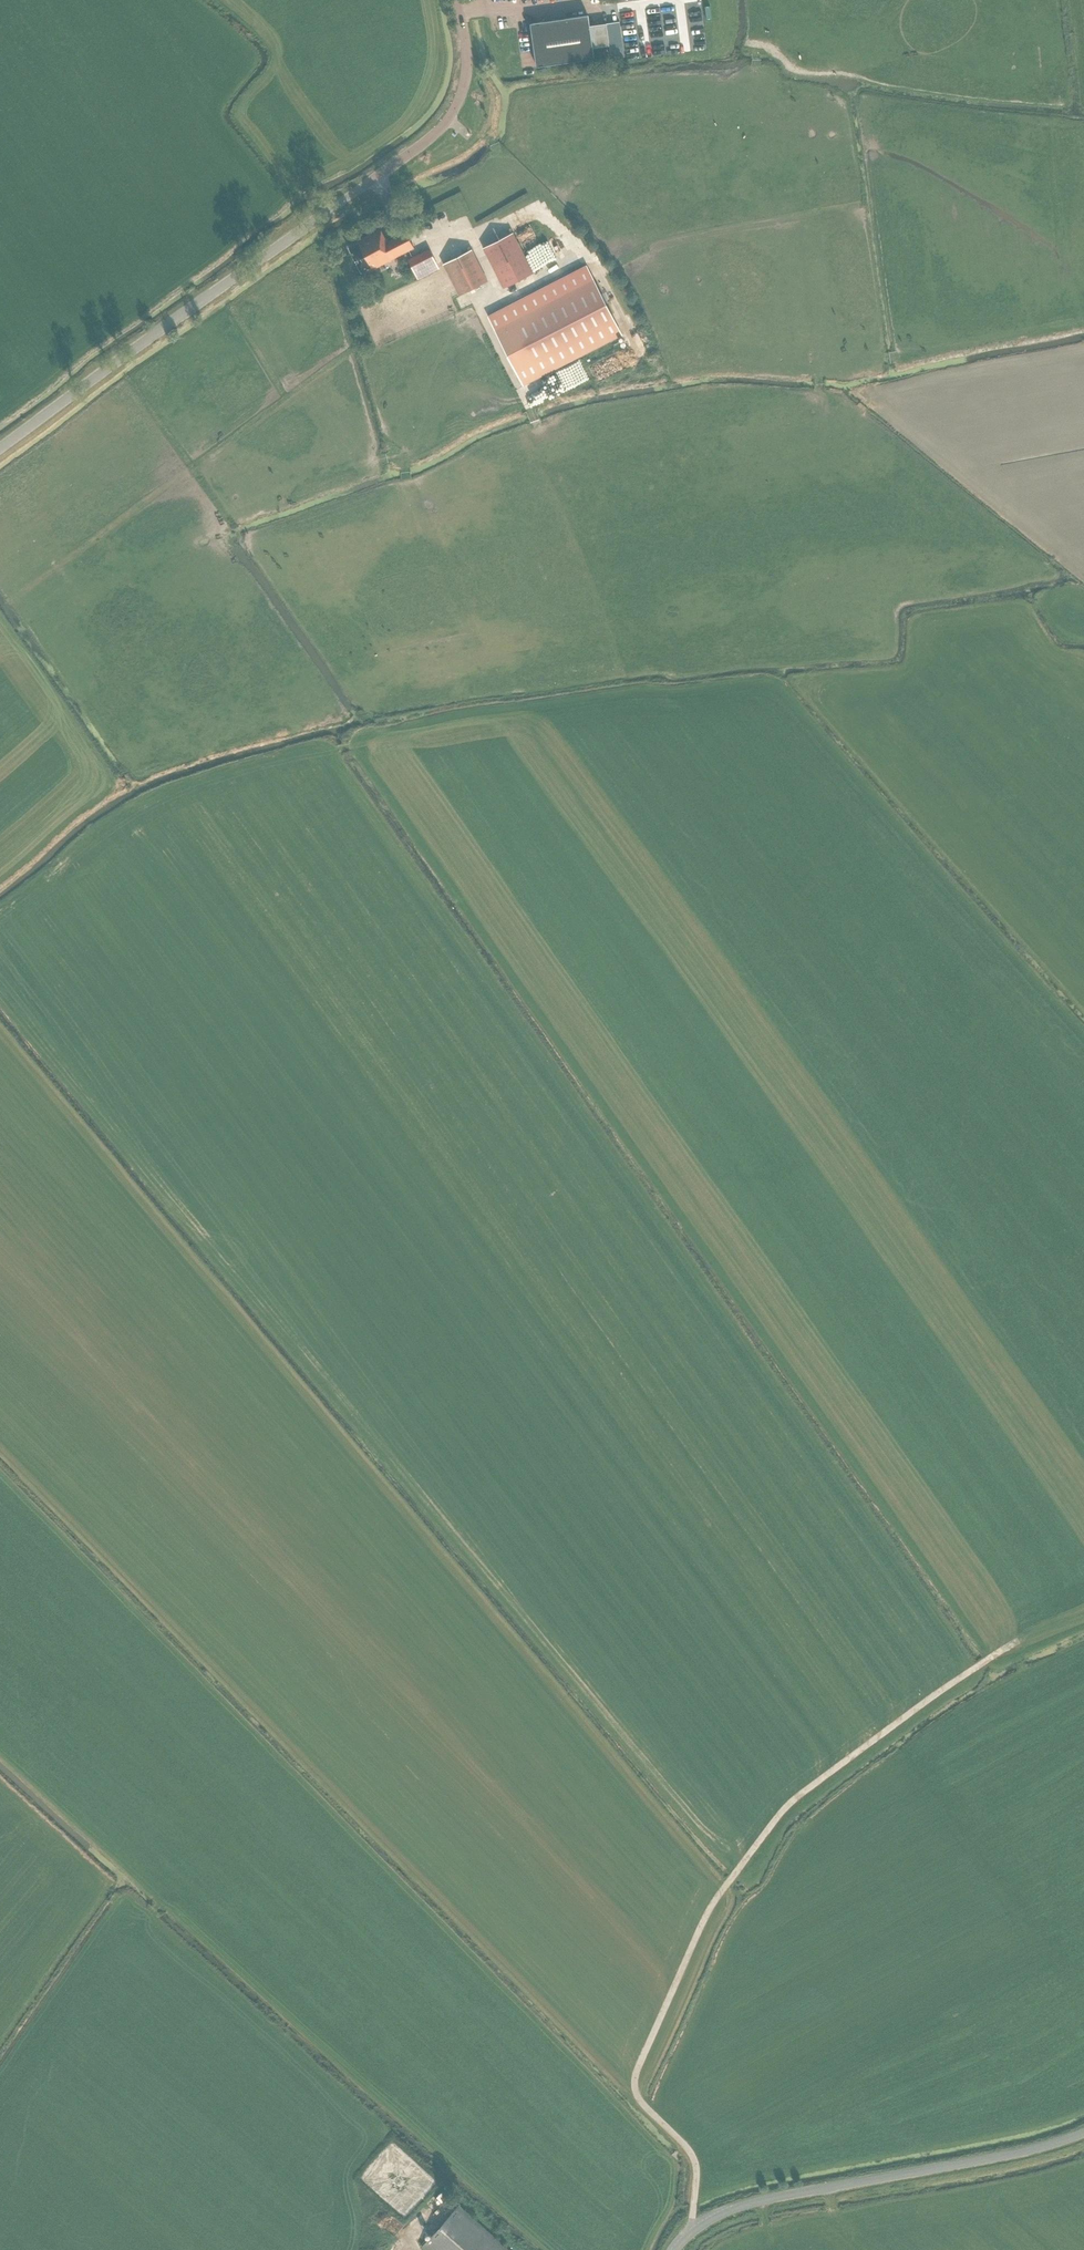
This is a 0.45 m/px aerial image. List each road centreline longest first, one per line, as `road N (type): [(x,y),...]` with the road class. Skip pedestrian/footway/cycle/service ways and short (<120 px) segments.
road 1 (tertiary): [(0,449),(448,124),(468,63),(458,0)]
road 2 (unclassified): [(675,2249),(703,2225),(748,2204),(1083,2134)]

